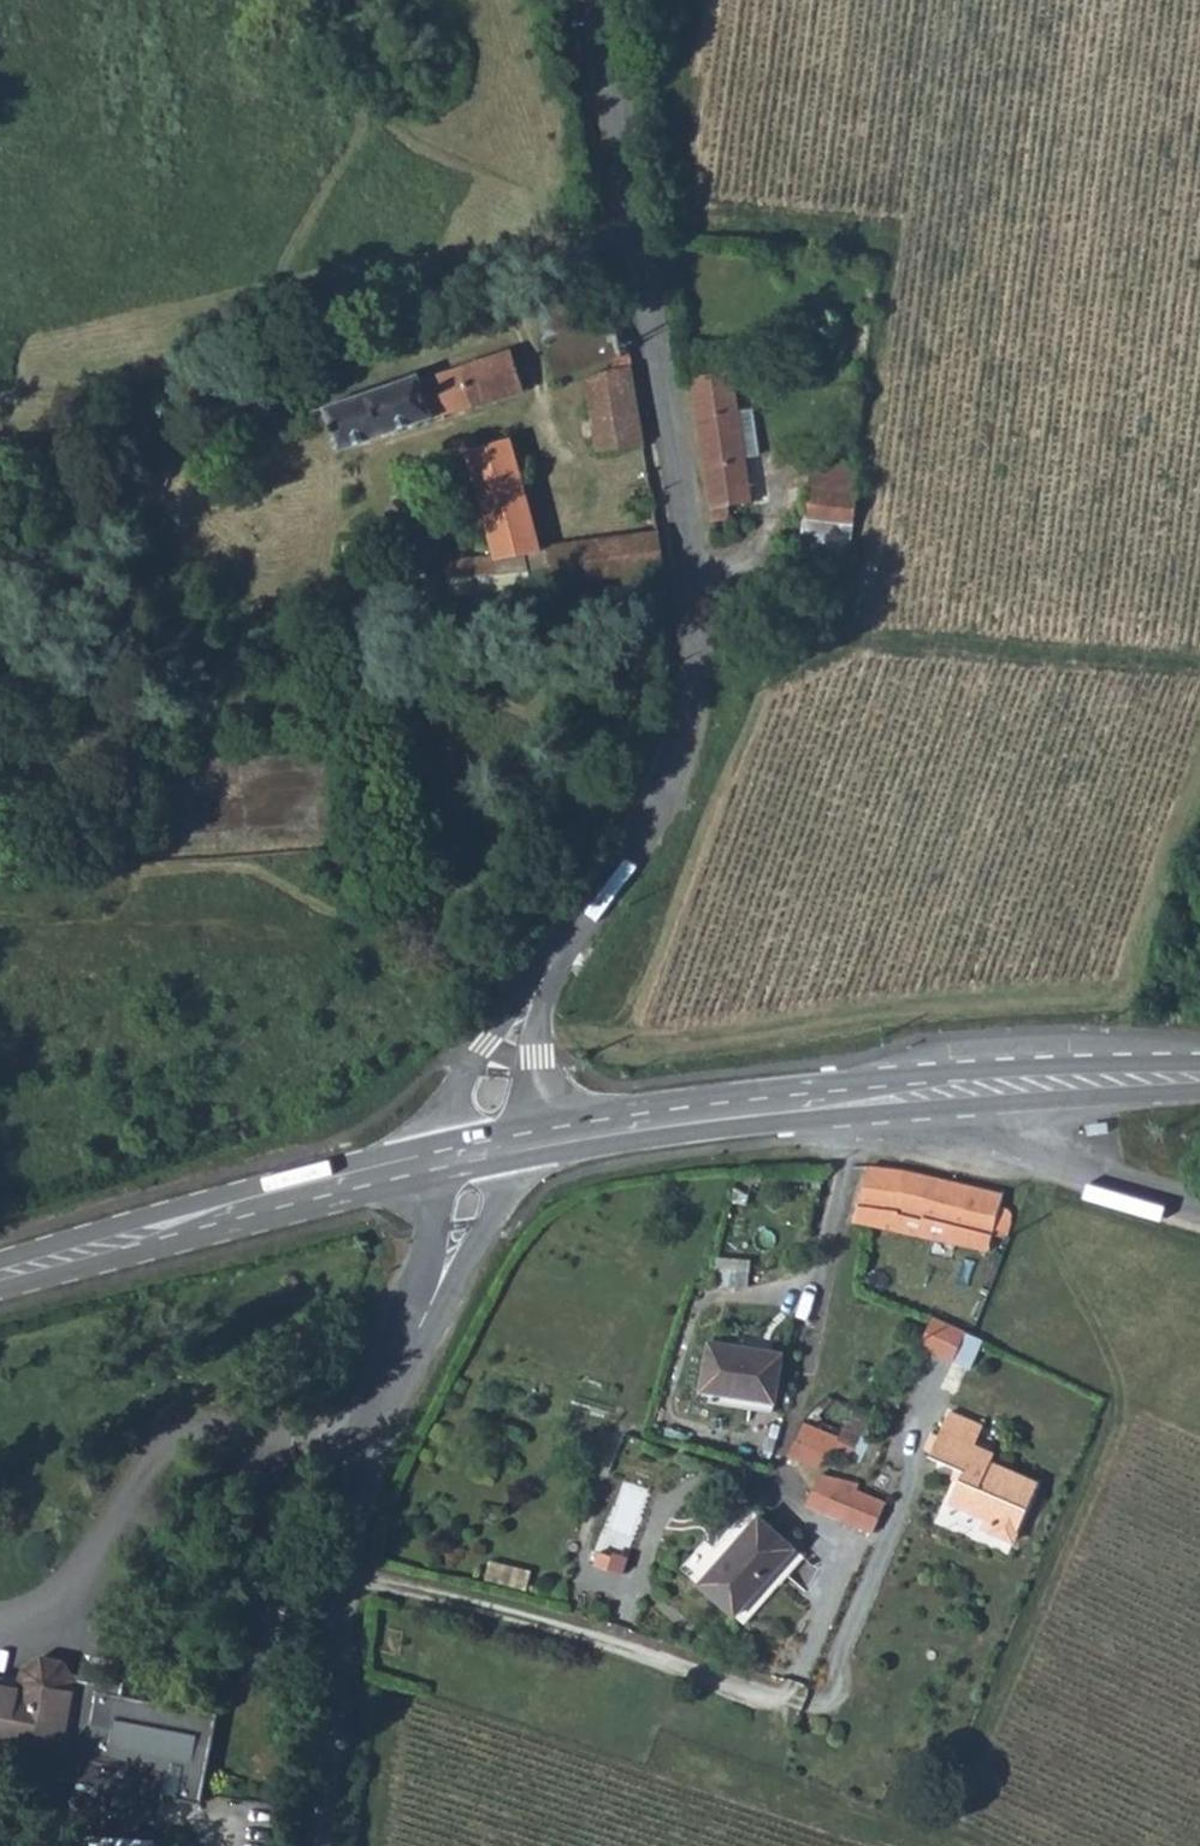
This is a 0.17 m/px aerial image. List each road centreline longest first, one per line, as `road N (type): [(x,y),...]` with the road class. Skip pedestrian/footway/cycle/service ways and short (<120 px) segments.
road 1 (unclassified): [(533,995),(657,808),(679,757),(696,668),(608,0)]
road 2 (secondary): [(527,1141),(949,1090),(1199,1077)]
road 3 (unclassified): [(319,1845),(345,1580),(373,1447),(413,1340)]
road 4 (secondary): [(0,1275),(430,1164)]
road 5 (unclassified): [(413,1340),(506,1194),(527,1141)]
road 6 (unclassified): [(533,995),(476,1053),(441,1107),(428,1132),(430,1164)]
road 7 (unclassified): [(430,1164),(432,1230),(413,1340)]
road 8 (unclassified): [(527,1141),(548,1082),(533,995)]

